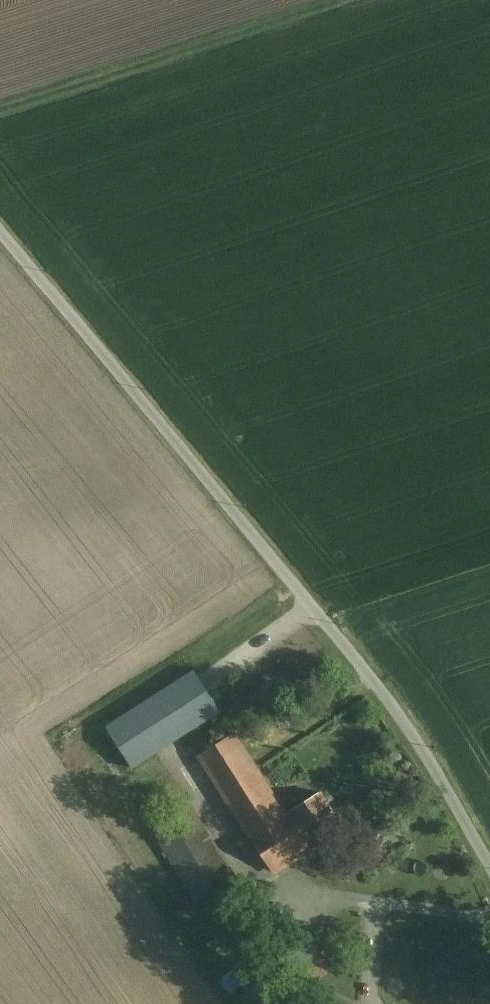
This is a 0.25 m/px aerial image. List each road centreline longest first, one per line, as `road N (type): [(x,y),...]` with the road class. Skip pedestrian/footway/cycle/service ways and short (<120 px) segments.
road 1 (unclassified): [(489,867),(398,715),(0,223)]
road 2 (track): [(0,109),(337,0)]

